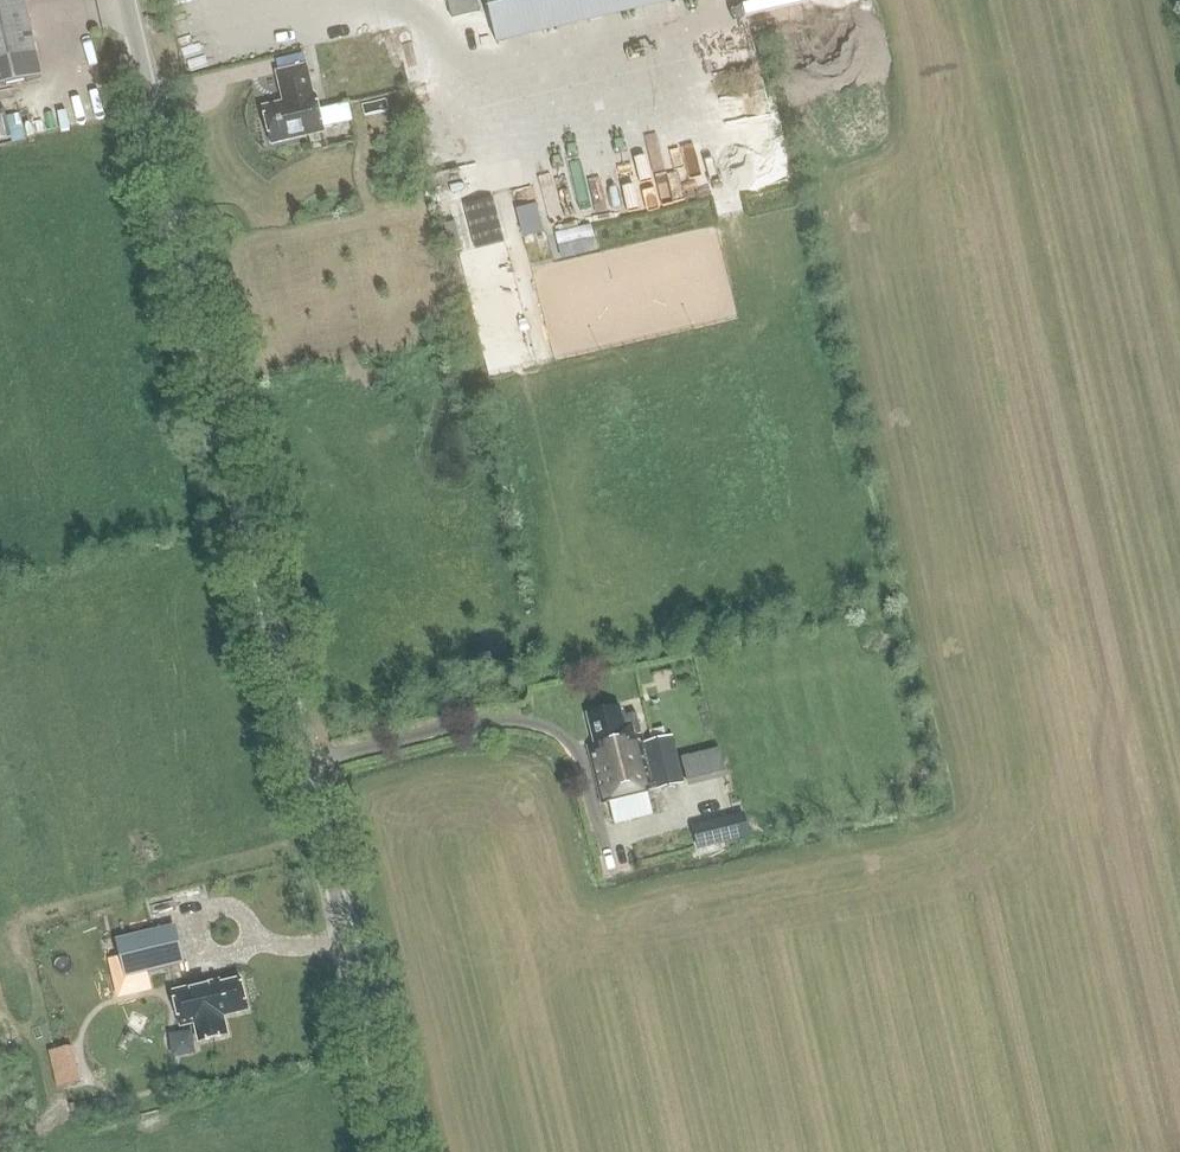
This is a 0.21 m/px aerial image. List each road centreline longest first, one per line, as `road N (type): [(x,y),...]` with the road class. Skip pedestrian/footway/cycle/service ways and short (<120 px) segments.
road 1 (unclassified): [(396,1151),(127,0)]

